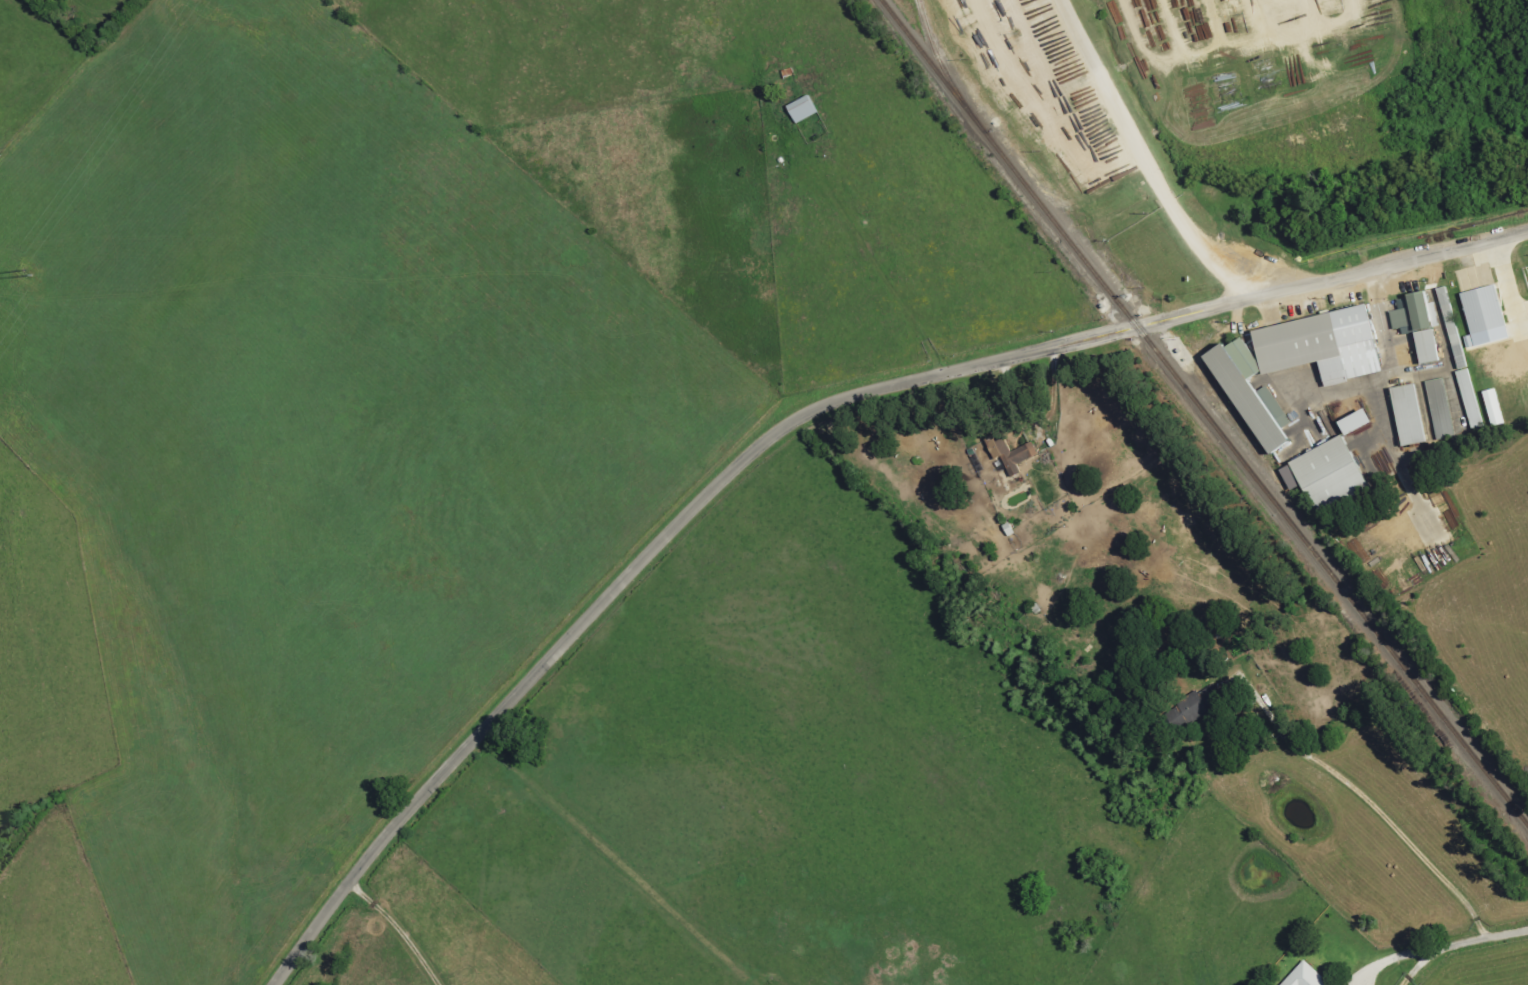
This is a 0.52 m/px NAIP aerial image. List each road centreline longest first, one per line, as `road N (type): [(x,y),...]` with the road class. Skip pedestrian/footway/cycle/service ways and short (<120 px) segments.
road 1 (residential): [(273,984),(346,883),(549,656),(757,444),(801,415),(862,392),(1527,229)]
road 2 (residential): [(1527,929),(1374,964),(1350,984)]

